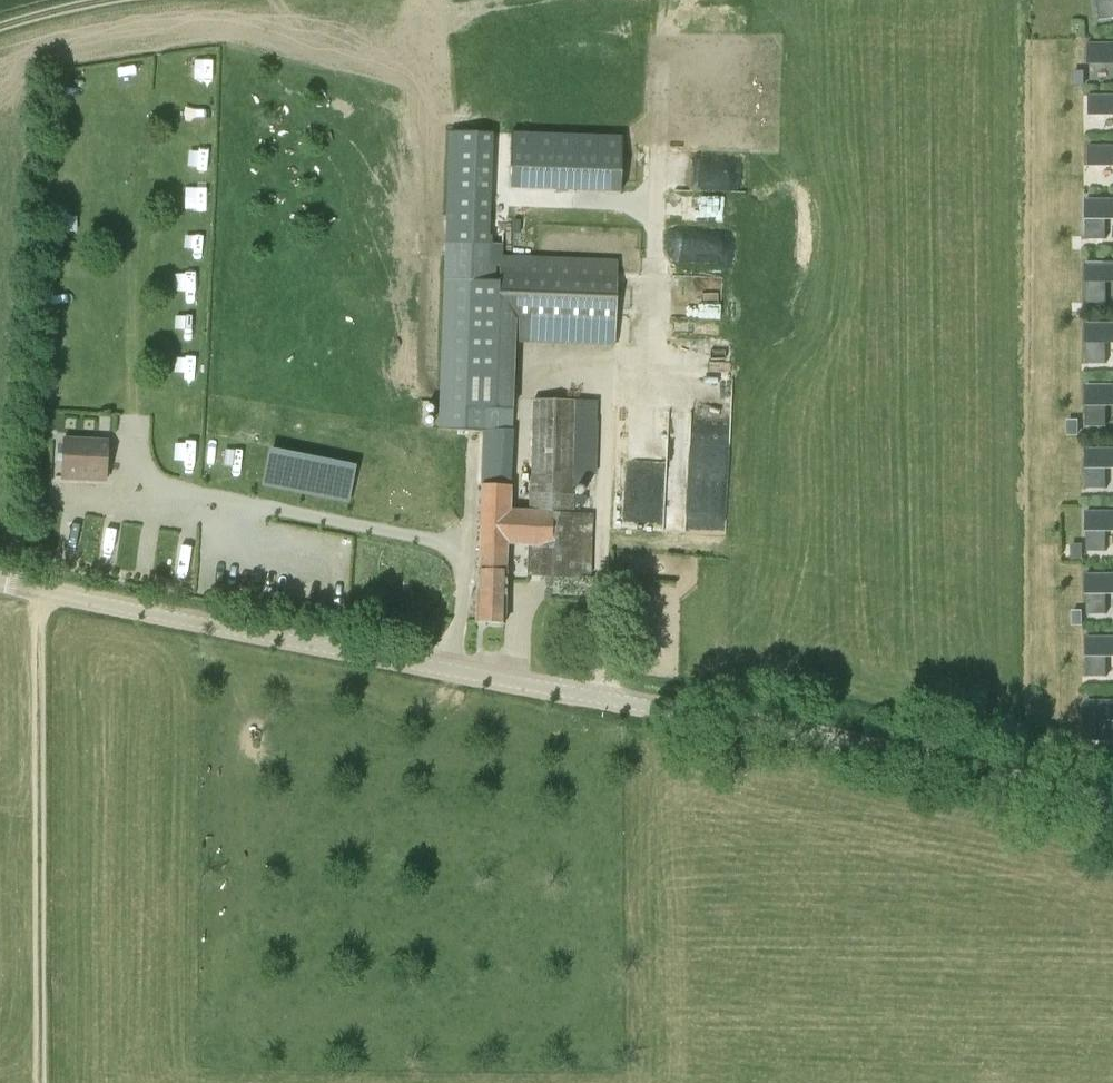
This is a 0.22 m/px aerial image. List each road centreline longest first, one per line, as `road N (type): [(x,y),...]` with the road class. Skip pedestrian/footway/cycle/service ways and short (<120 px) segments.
road 1 (tertiary): [(1112,802),(763,725),(0,581)]
road 2 (track): [(40,590),(38,1082)]

